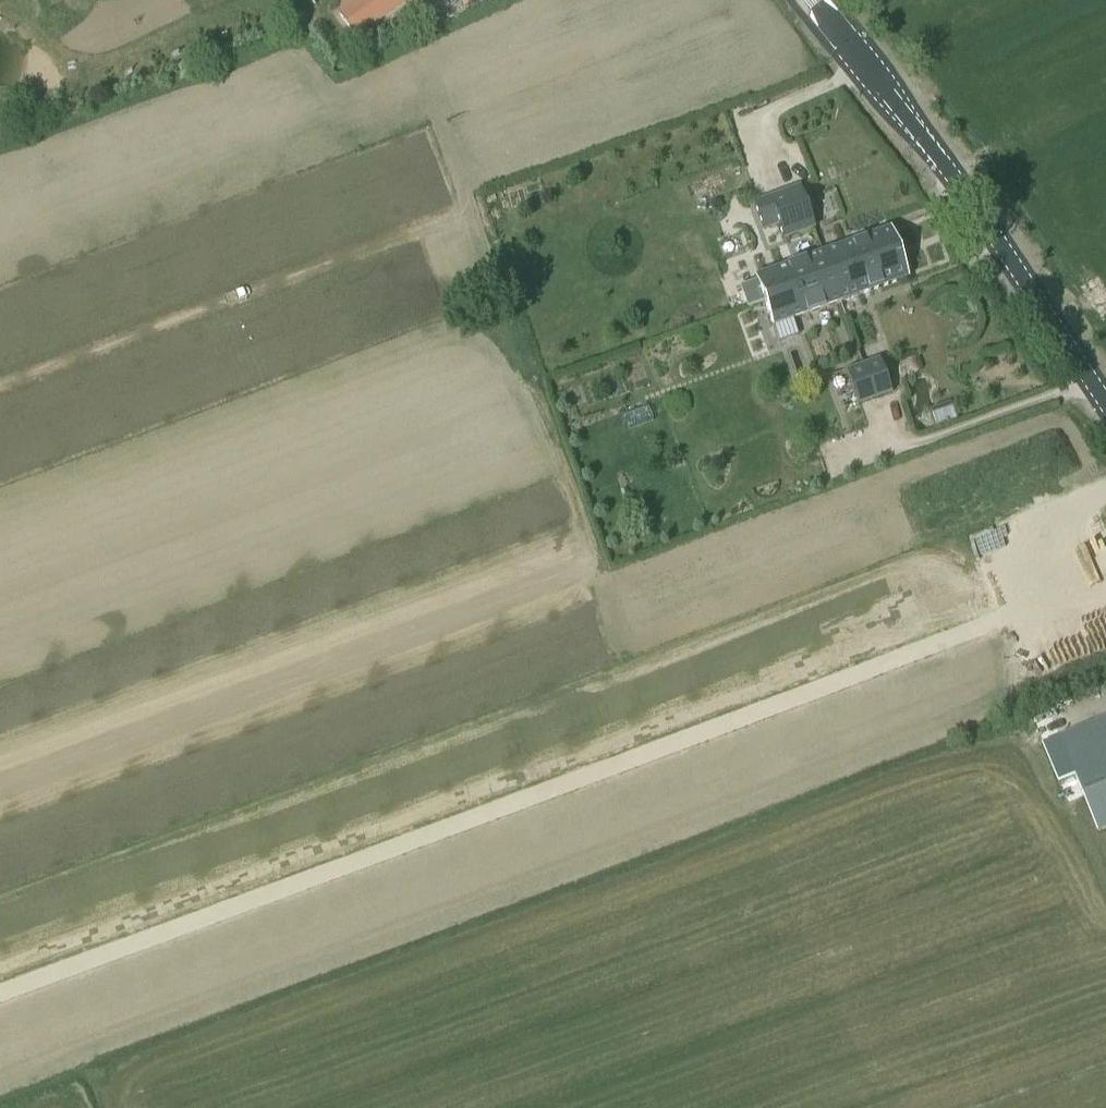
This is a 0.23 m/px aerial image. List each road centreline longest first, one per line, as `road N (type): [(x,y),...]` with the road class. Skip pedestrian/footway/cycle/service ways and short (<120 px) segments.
road 1 (secondary): [(1105,395),(997,233),(818,0)]

